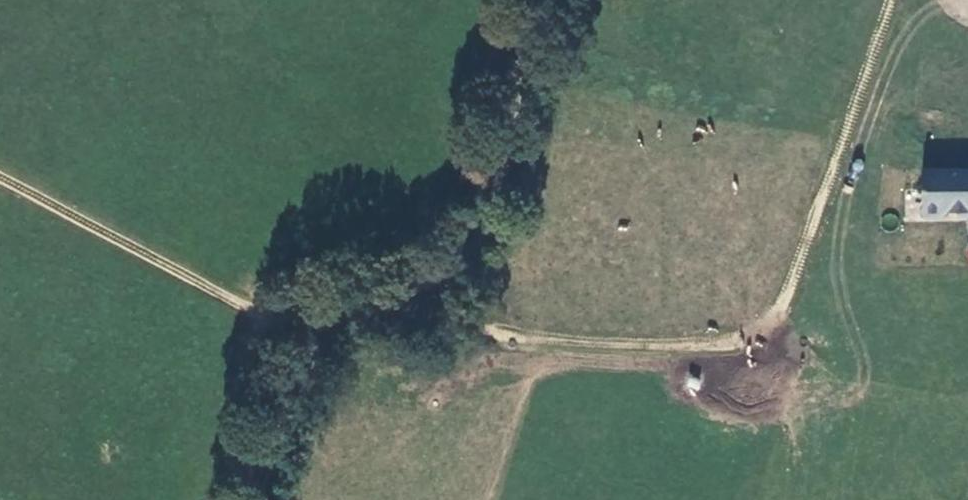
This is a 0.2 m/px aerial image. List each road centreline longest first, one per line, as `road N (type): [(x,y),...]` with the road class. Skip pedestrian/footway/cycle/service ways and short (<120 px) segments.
road 1 (track): [(394,308),(454,328),(673,351),(762,332),(776,315),(890,0)]
road 2 (track): [(316,353),(333,332),(434,286),(468,253),(499,172),(535,0)]
road 3 (track): [(0,180),(239,304),(333,332)]
road 4 (unclassified): [(254,499),(316,353)]

